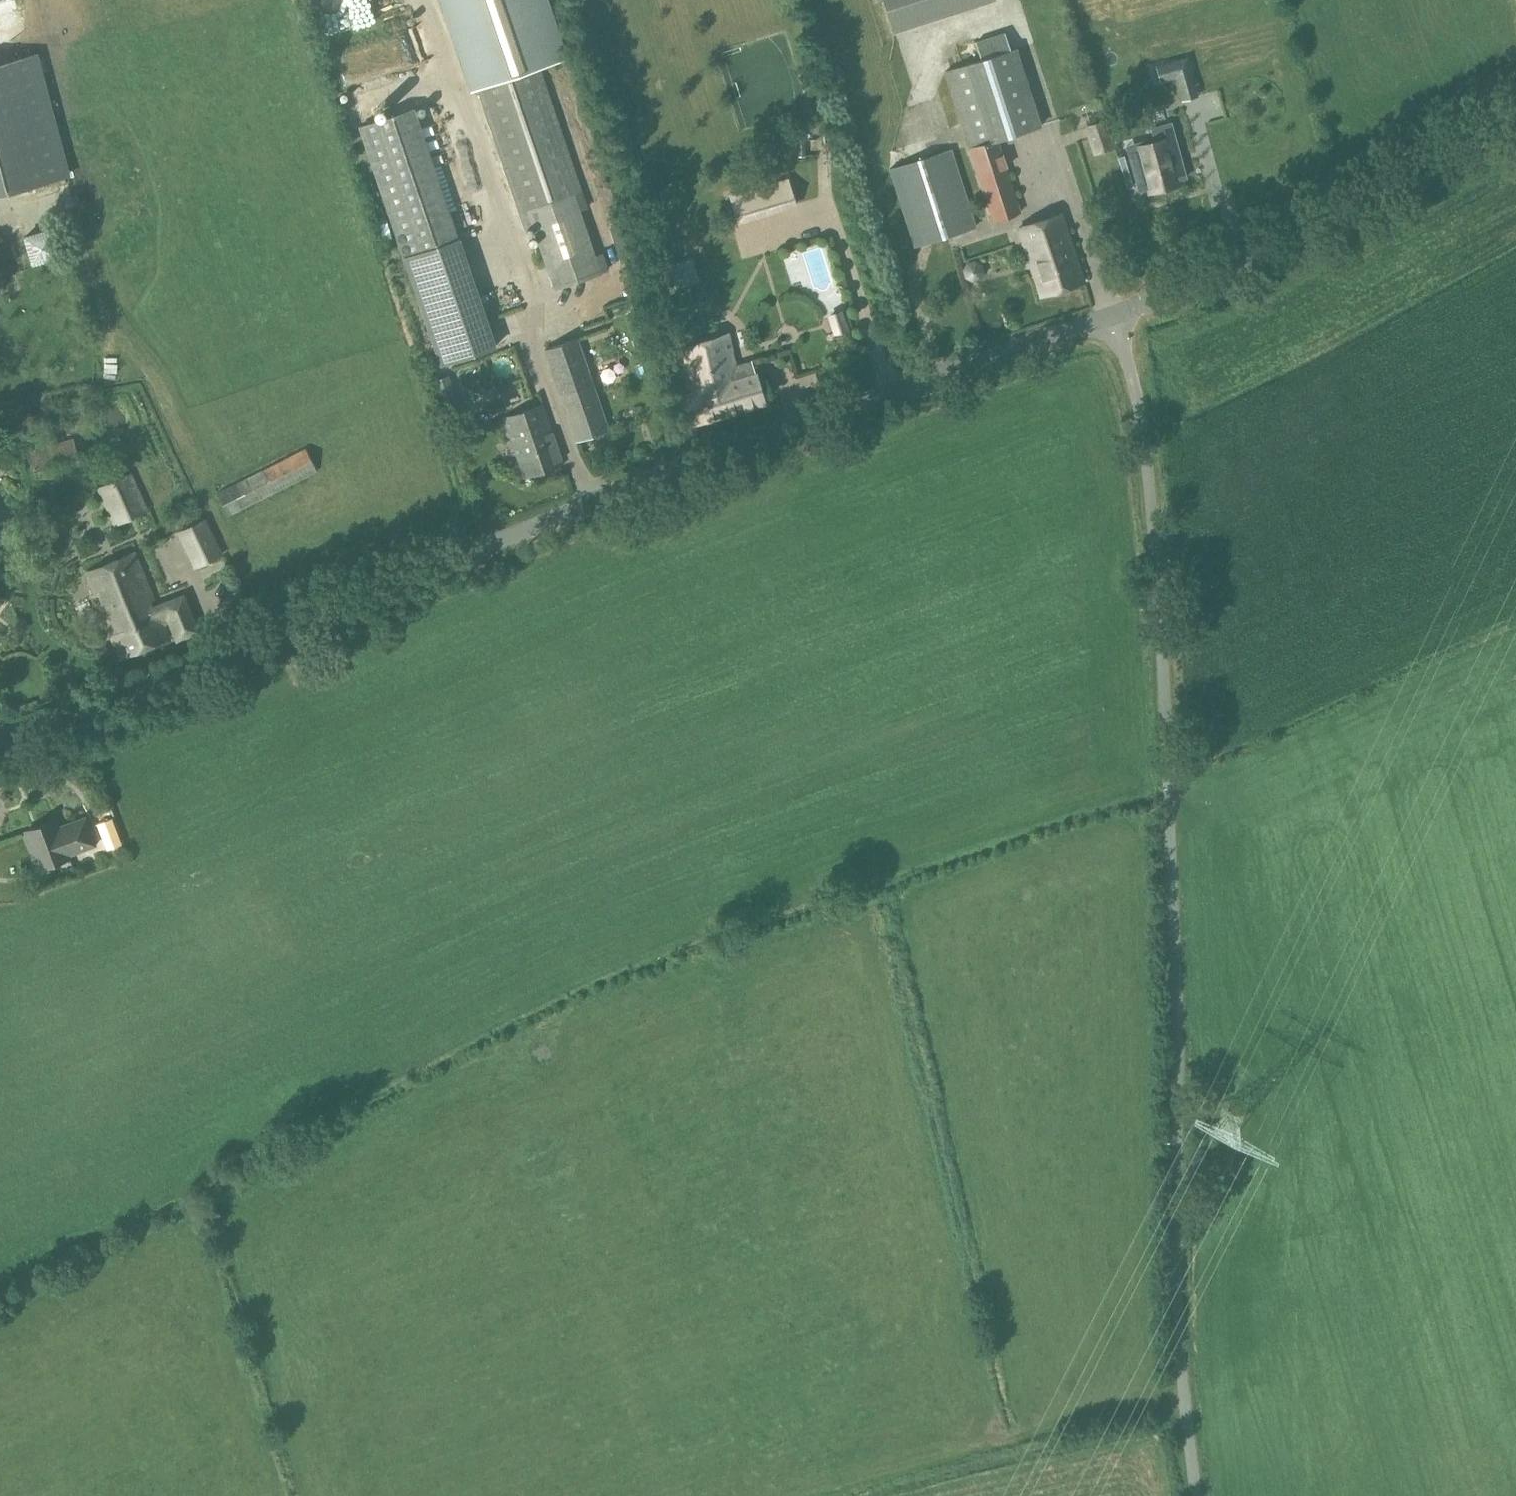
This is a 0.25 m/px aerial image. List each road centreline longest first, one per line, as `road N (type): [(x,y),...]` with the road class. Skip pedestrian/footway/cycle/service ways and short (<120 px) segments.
road 1 (unclassified): [(0,738),(721,450),(1114,315)]
road 2 (unclassified): [(1196,1495),(1178,1303),(1175,981),(1155,555),(1143,430),(1114,315)]
road 3 (track): [(424,0),(590,504)]
road 4 (unclassified): [(1114,315),(1251,258),(1515,110)]

